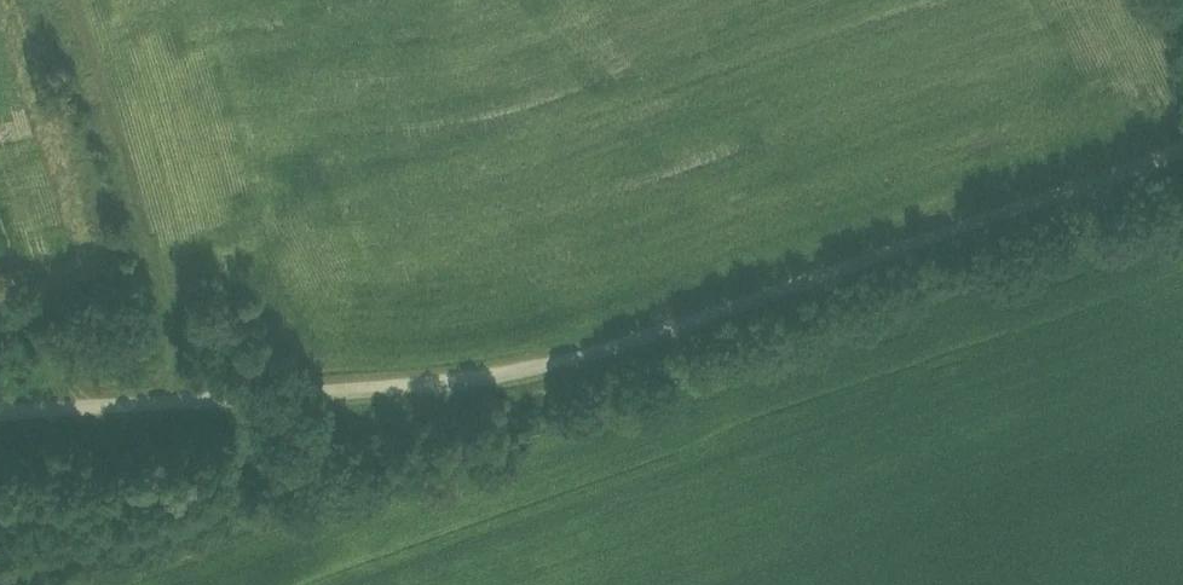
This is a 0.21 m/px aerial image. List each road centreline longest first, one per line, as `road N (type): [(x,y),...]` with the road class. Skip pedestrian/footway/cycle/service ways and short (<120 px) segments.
road 1 (unclassified): [(1182,147),(640,339),(461,381),(0,412)]

